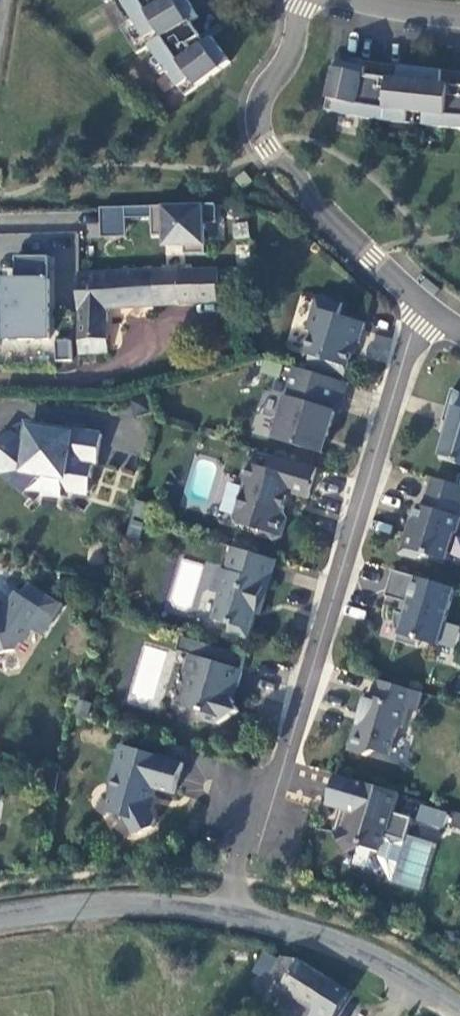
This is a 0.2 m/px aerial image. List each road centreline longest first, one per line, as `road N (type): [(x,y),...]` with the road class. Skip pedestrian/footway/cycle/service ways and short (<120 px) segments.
road 1 (residential): [(421,301),(240,873)]
road 2 (unclassified): [(0,918),(72,906),(226,914),(333,942),(459,1012)]
road 3 (residential): [(421,301),(320,209),(262,134),(264,98),(294,47),(302,0)]

